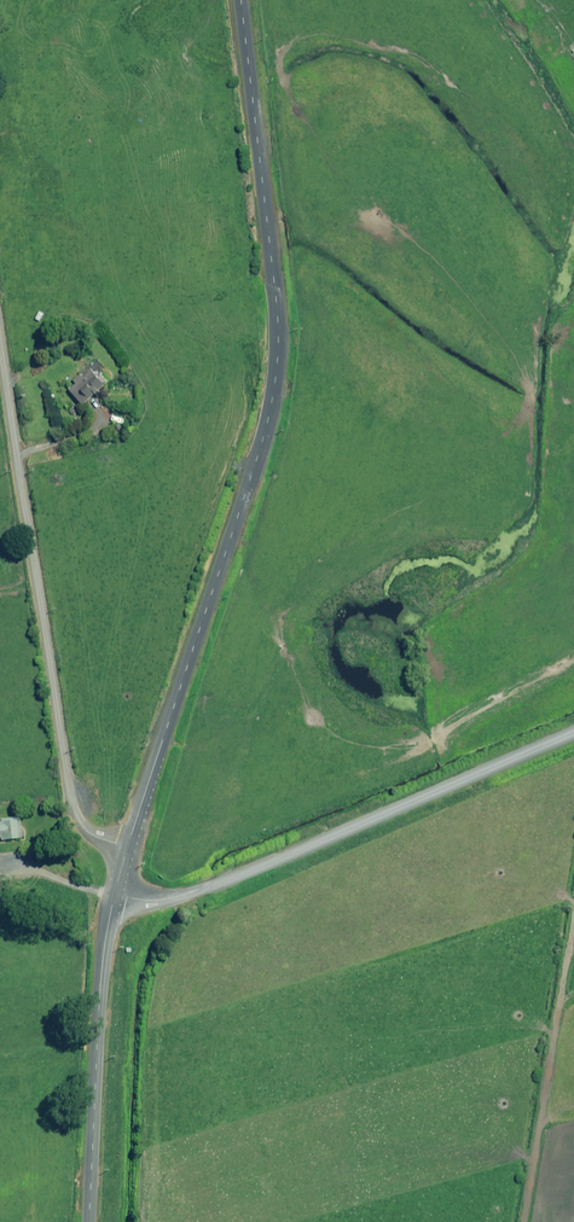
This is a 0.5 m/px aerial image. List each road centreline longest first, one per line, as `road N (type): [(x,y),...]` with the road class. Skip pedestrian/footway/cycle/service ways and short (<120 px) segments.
road 1 (unclassified): [(127,848),(259,455),(276,379),(274,281),(242,0)]
road 2 (residential): [(0,328),(71,796),(86,830),(127,848)]
road 3 (unclassified): [(115,893),(158,900),(215,884),(573,728)]
road 4 (unclassified): [(90,1221),(115,893)]

